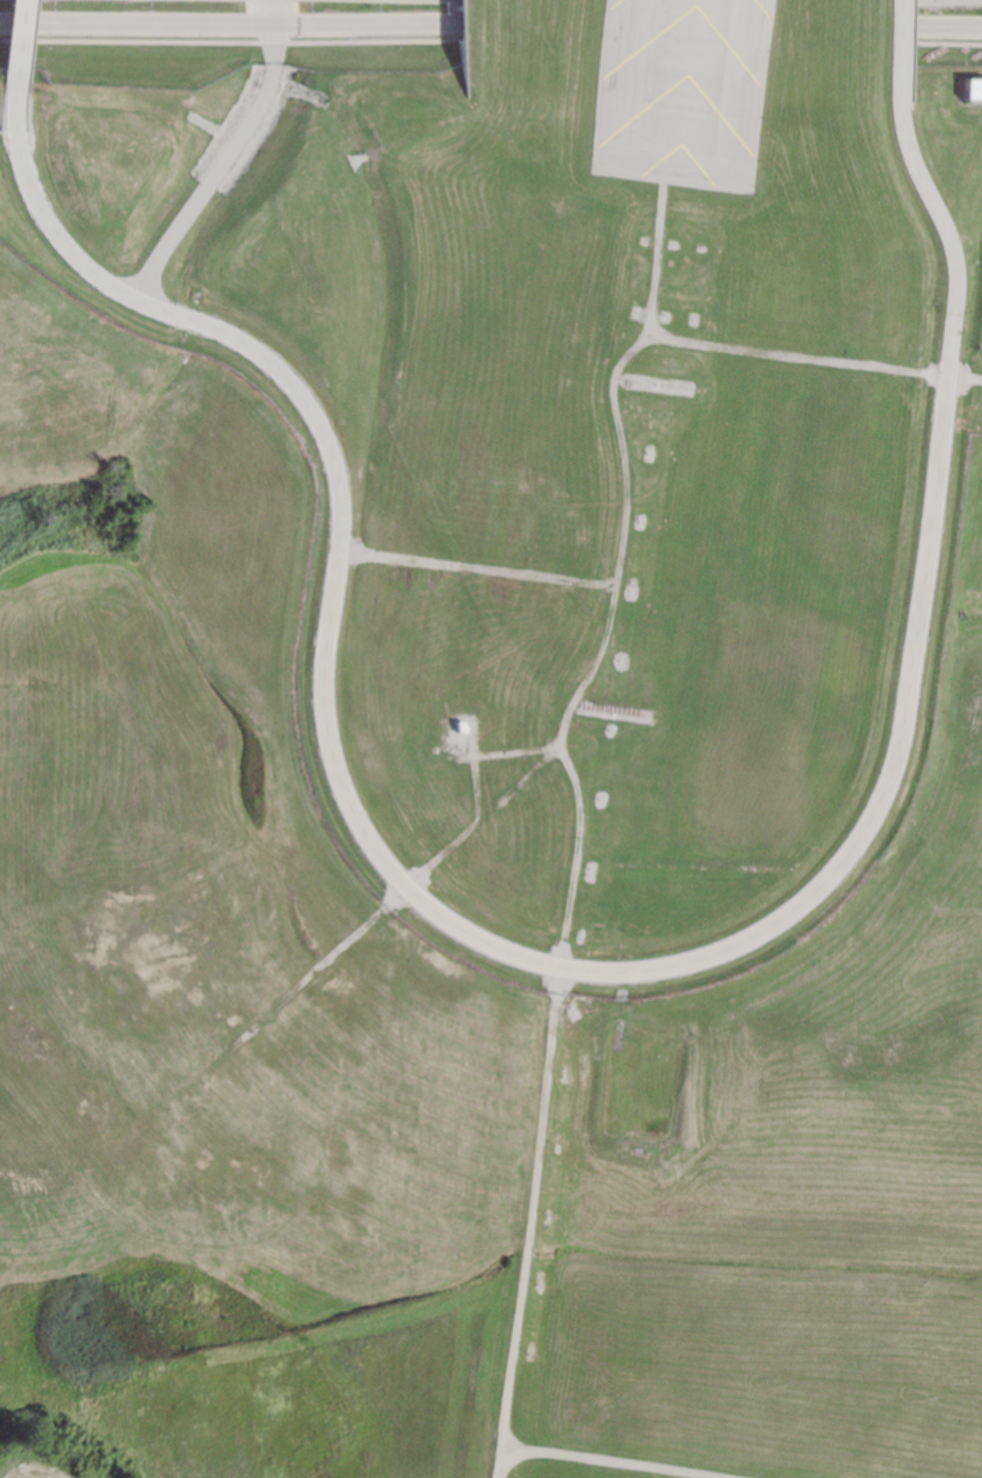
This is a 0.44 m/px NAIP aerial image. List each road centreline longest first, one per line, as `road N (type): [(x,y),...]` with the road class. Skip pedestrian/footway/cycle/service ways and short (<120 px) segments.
road 1 (secondary): [(0,23),(468,22)]

